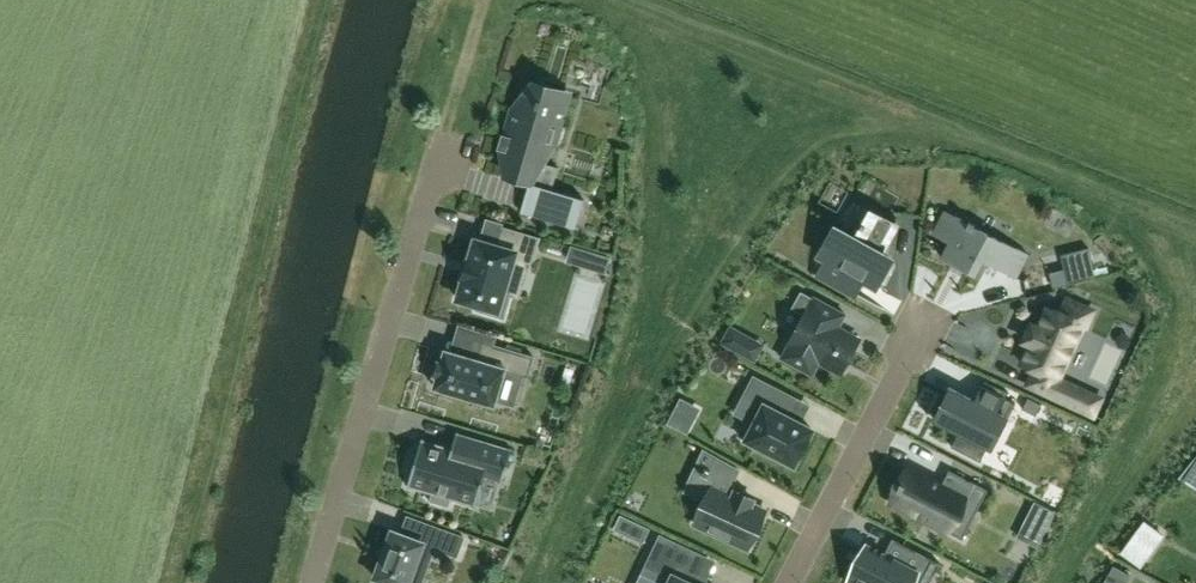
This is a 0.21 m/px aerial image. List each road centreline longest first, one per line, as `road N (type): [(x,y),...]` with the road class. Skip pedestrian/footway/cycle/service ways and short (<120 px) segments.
road 1 (residential): [(312,582),(446,134)]
road 2 (residential): [(792,582),(944,294)]

